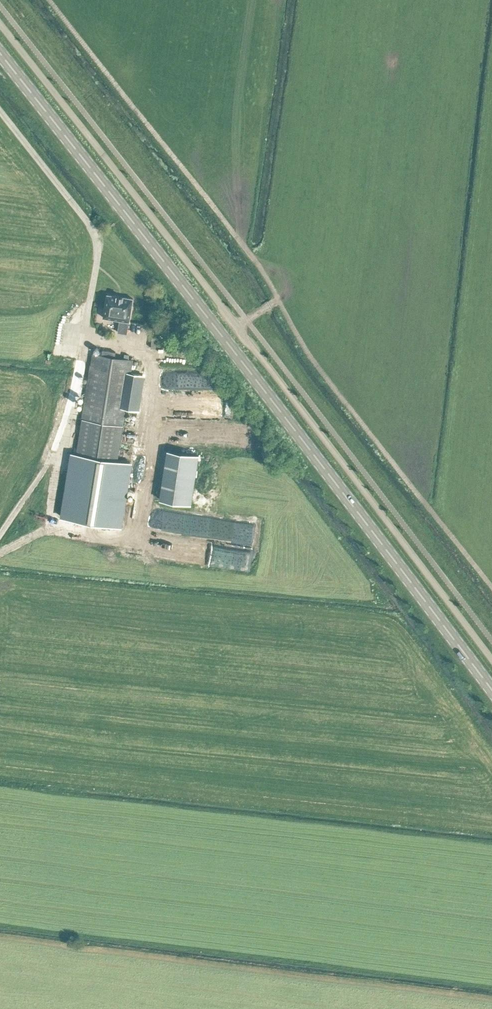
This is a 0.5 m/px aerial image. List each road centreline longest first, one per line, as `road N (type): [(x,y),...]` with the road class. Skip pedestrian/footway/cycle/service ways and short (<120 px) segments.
road 1 (primary): [(491,689),(0,52)]
road 2 (track): [(491,659),(0,22)]

